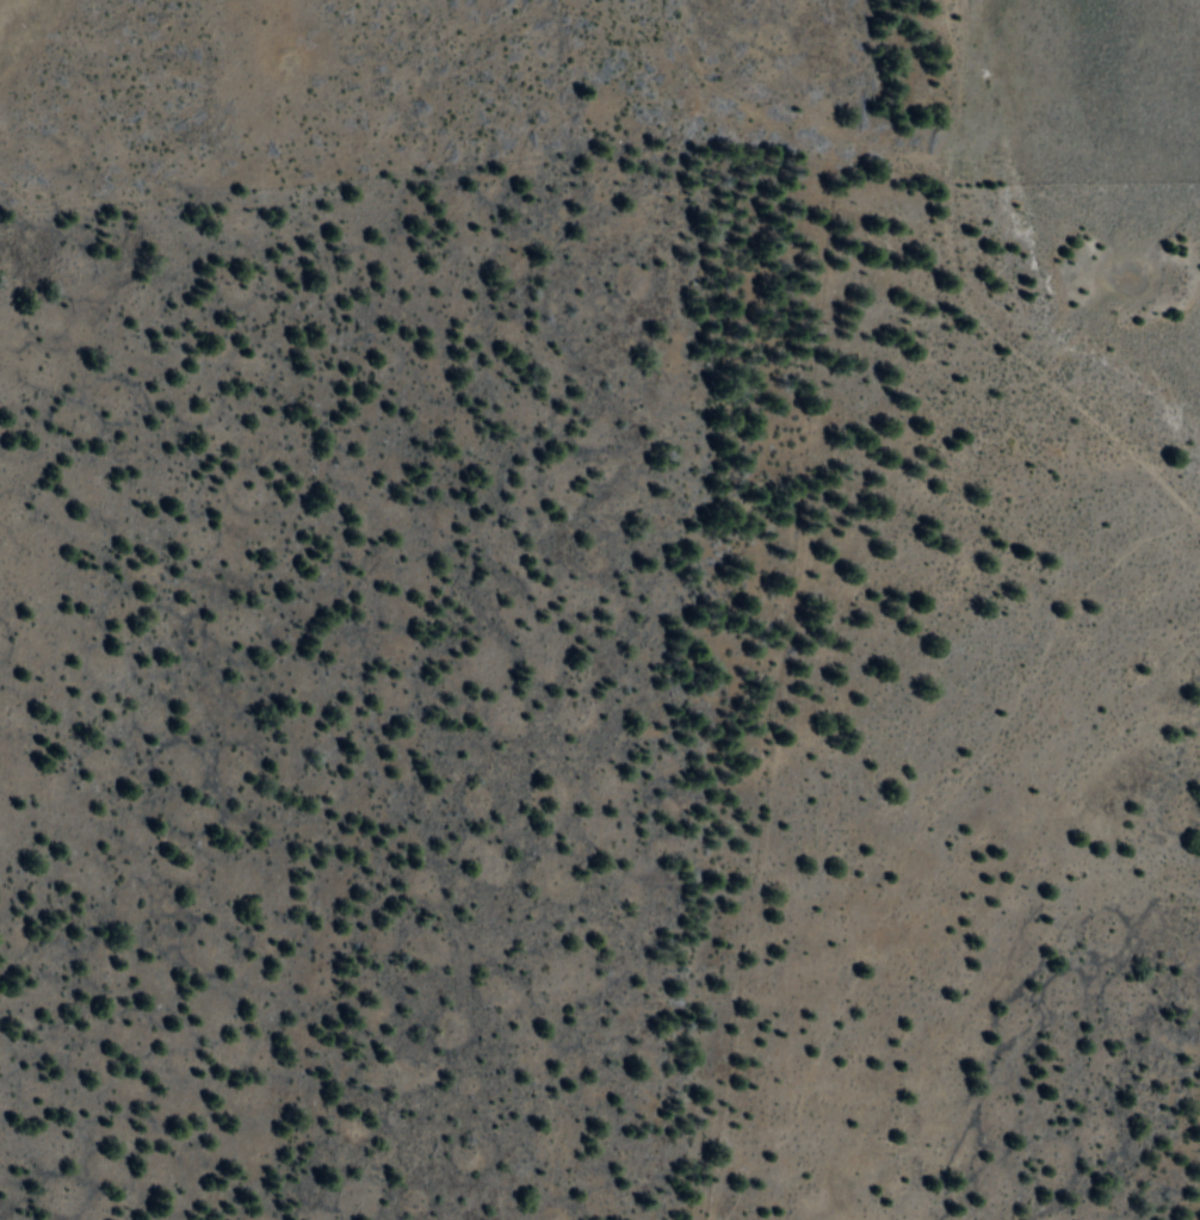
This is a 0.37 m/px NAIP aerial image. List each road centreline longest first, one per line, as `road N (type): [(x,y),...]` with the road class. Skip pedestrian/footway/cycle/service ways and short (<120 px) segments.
road 1 (track): [(973,0),(955,203),(970,290),(1002,337),(1199,517)]

